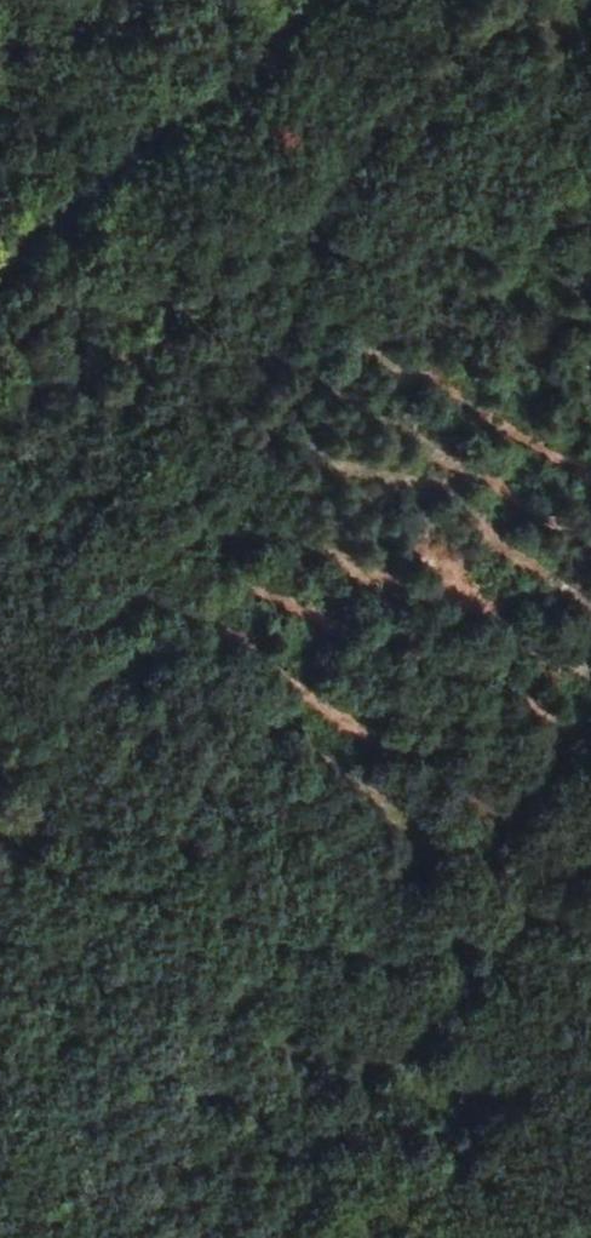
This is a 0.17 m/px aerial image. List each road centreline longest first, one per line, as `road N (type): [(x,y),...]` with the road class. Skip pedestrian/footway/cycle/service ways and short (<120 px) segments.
road 1 (track): [(590,871),(536,930),(365,964),(66,876),(0,845)]
road 2 (track): [(0,274),(317,0)]

